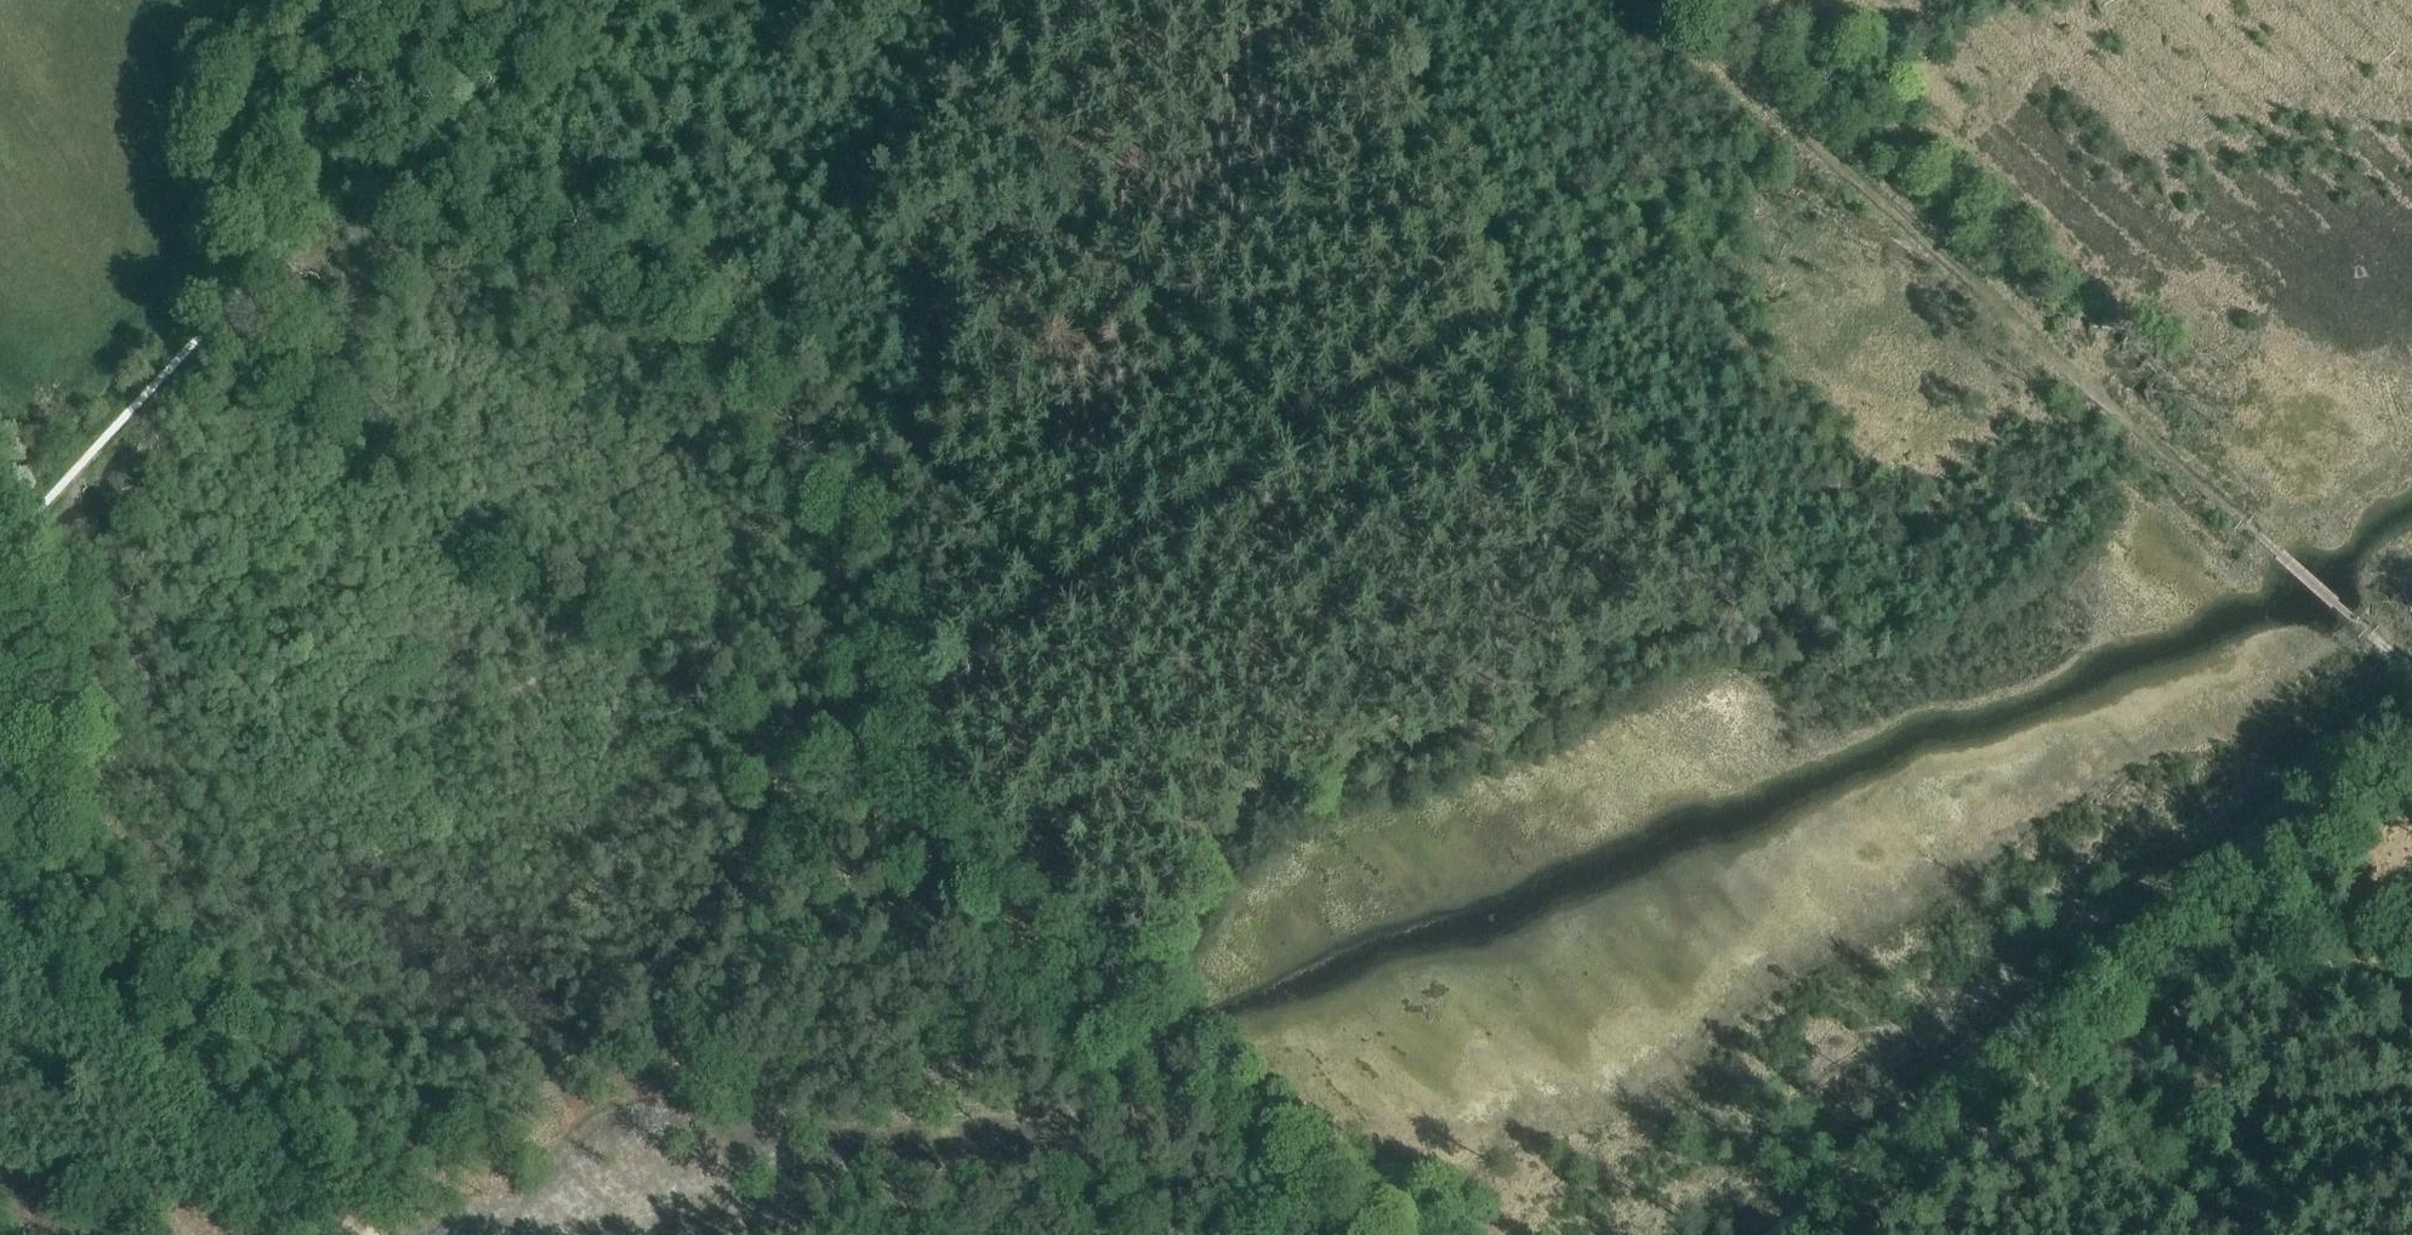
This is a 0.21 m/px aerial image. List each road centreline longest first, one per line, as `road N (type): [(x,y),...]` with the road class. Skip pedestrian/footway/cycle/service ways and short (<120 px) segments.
road 1 (track): [(1772,1234),(2411,712)]
road 2 (track): [(0,900),(366,1234)]

